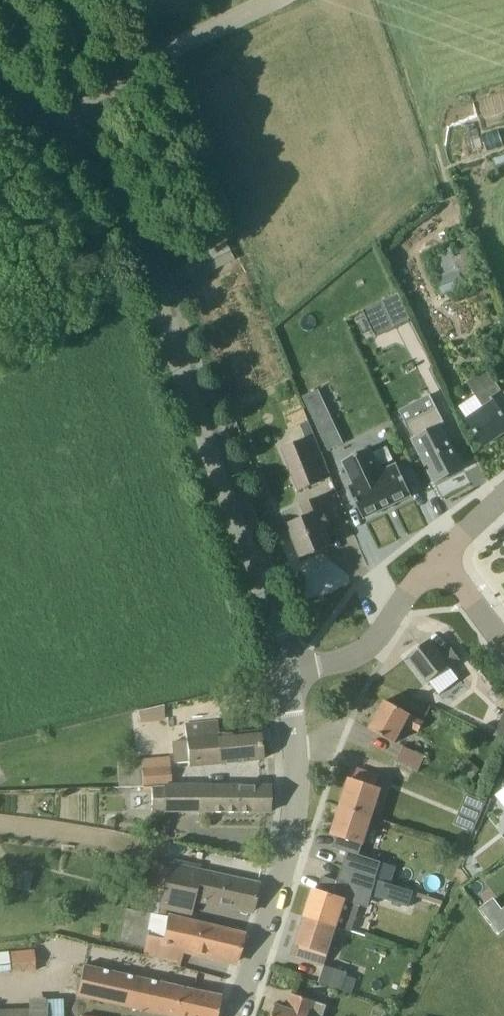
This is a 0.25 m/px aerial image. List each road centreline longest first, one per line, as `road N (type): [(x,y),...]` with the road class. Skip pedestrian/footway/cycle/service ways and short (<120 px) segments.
road 1 (unclassified): [(286,675),(131,234),(46,122)]
road 2 (unclassified): [(238,1015),(290,838),(296,784),(286,675)]
road 3 (unclassified): [(46,122),(273,0)]
road 4 (residential): [(286,675),(345,659),(372,641),(439,558)]

